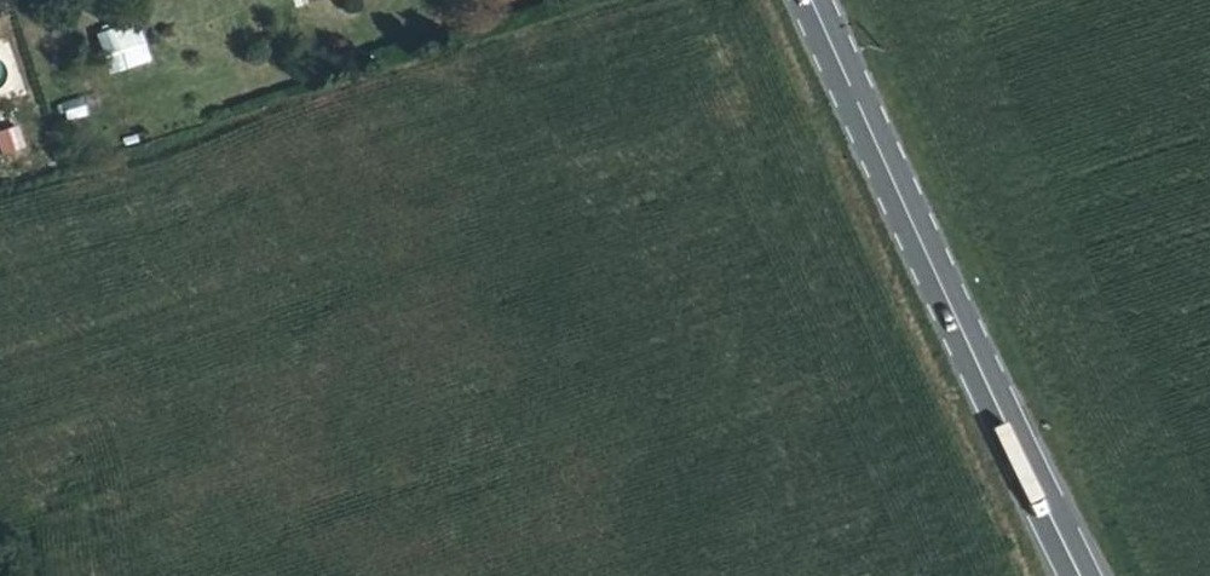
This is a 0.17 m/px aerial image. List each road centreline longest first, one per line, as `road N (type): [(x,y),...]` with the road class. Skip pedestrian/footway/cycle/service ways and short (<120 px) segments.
road 1 (primary): [(1083,575),(817,0)]

